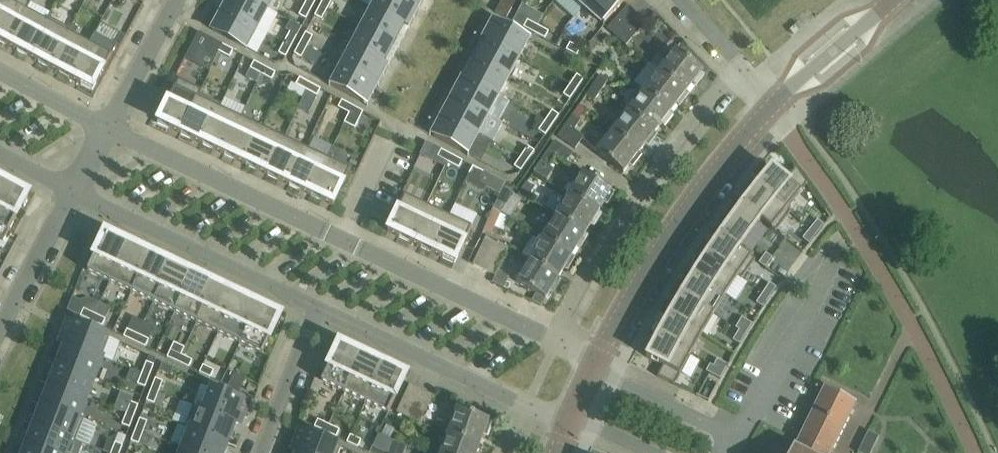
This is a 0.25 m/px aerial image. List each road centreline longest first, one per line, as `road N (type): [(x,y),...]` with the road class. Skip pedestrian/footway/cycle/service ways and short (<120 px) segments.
road 1 (residential): [(974,452),(894,293),(769,108)]
road 2 (residential): [(741,68),(633,200),(551,339)]
road 3 (tertiary): [(595,367),(682,215),(769,108)]
road 4 (residential): [(74,193),(315,309)]
road 5 (residential): [(350,242),(111,129)]
road 6 (residential): [(315,309),(525,406)]
road 7 (residential): [(551,339),(350,242)]
road 8 (residential): [(841,253),(737,440)]
road 9 (tertiary): [(769,108),(889,0)]
road 10 (residential): [(737,440),(595,367)]
road 11 (residential): [(0,328),(74,193)]
road 12 (residential): [(260,452),(315,309)]
road 13 (residential): [(111,129),(179,0)]
road 14 (residential): [(350,242),(400,126)]
road 15 (residential): [(111,129),(0,71)]

